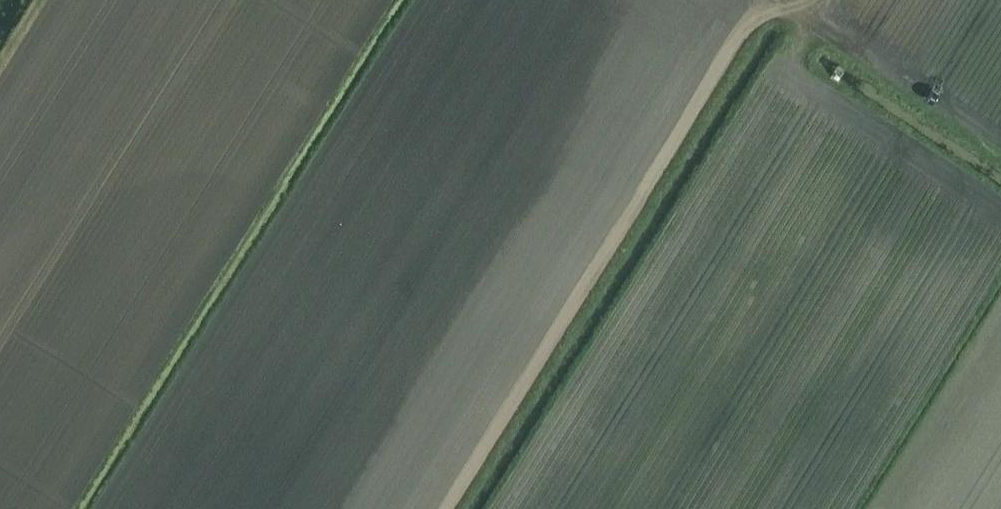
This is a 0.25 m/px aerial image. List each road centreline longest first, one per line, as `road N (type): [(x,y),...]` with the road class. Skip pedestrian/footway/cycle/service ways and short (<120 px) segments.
road 1 (track): [(814,0),(749,28),(446,508)]

